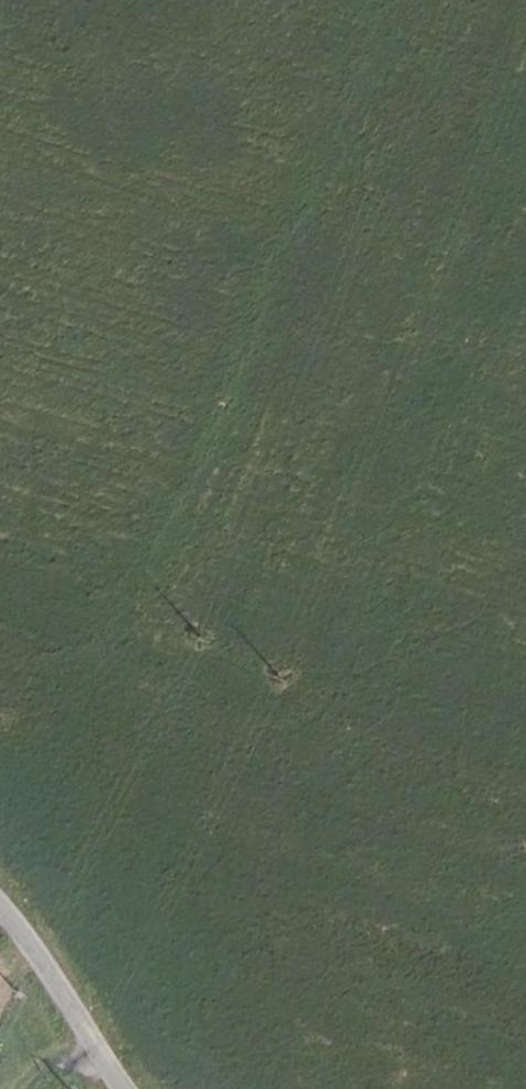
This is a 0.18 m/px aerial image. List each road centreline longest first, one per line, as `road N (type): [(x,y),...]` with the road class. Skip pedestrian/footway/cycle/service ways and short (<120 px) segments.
road 1 (unclassified): [(123,1088),(0,906)]

